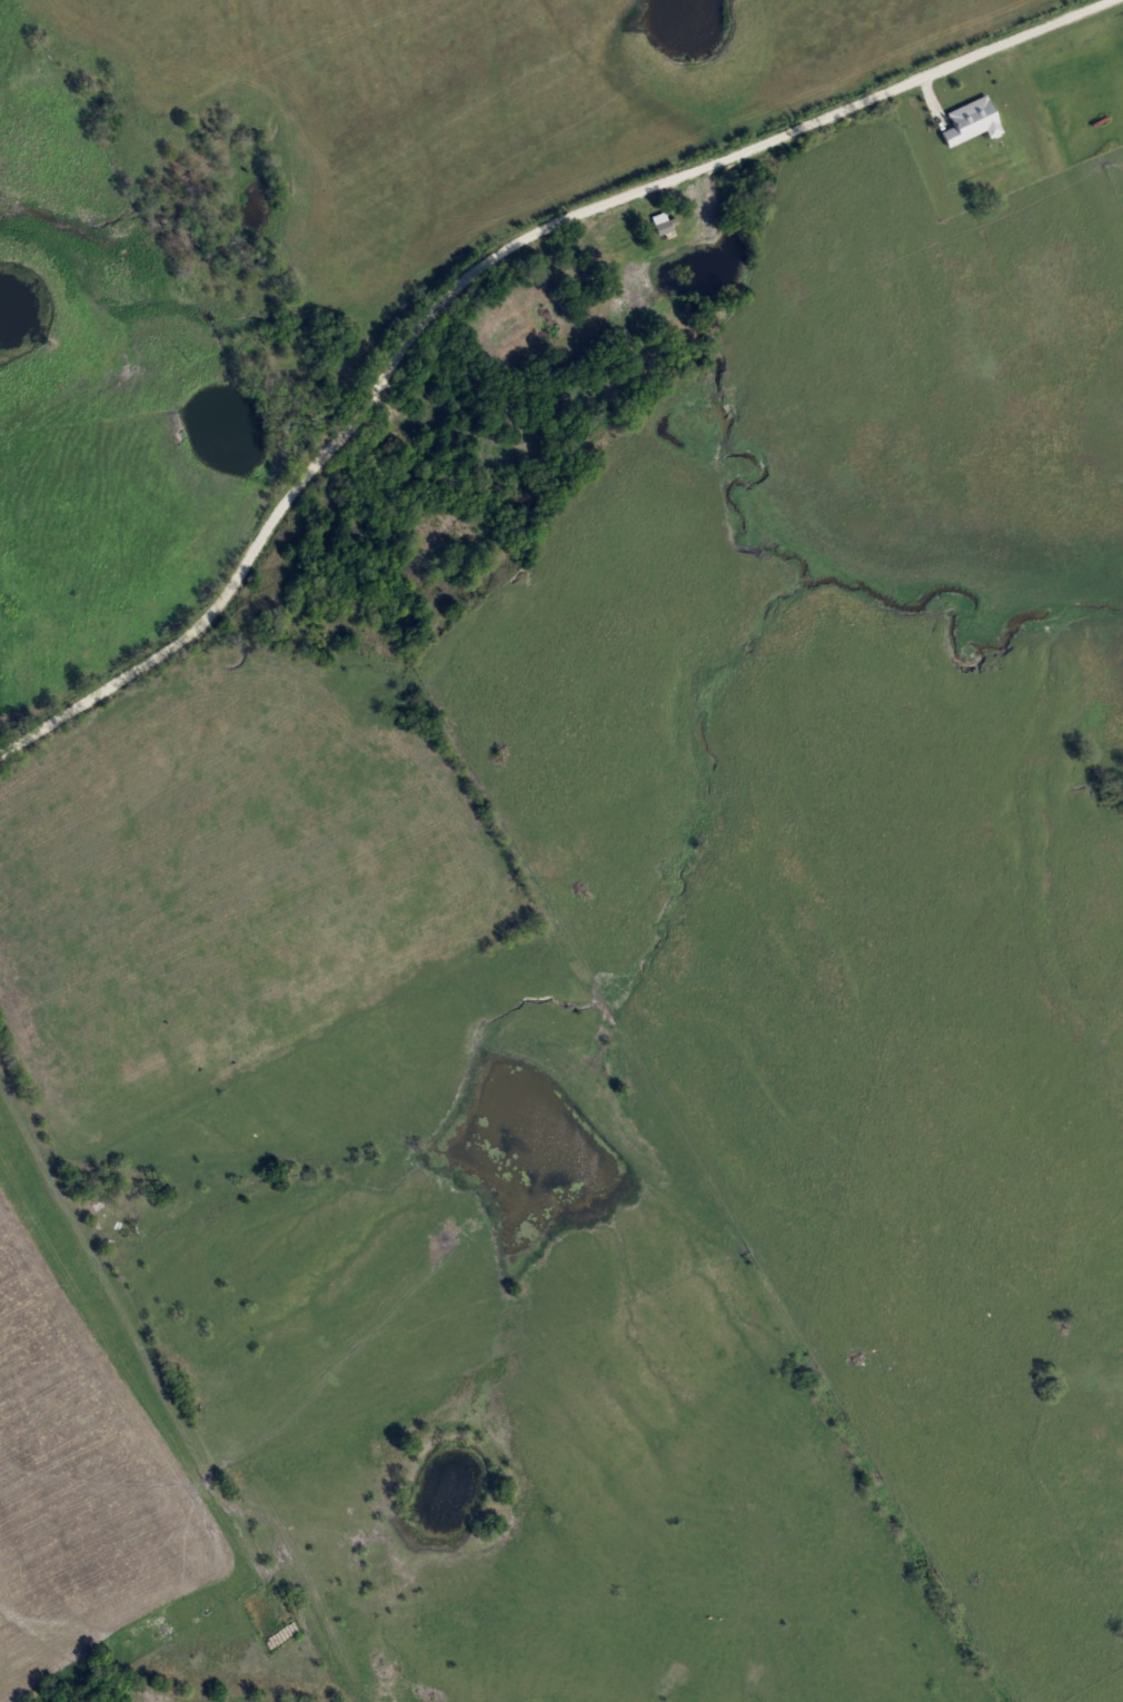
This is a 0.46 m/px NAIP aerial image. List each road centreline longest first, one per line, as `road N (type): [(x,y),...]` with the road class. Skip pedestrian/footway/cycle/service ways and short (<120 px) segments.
road 1 (residential): [(0,757),(148,665),(219,608),(275,517),(352,429),(433,313),(520,241),(1112,0)]

